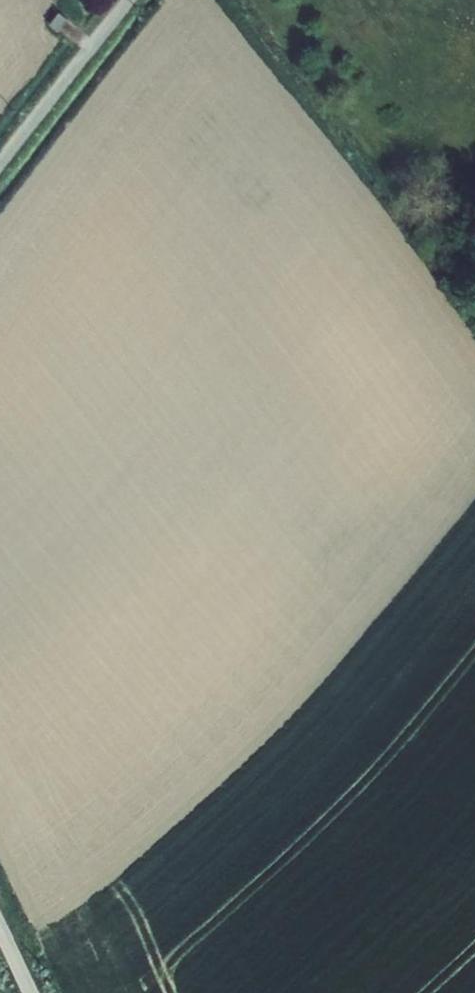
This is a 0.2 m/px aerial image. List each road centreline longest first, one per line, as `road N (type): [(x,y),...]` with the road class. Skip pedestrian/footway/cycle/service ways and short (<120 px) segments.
road 1 (unclassified): [(129,0),(0,166)]

